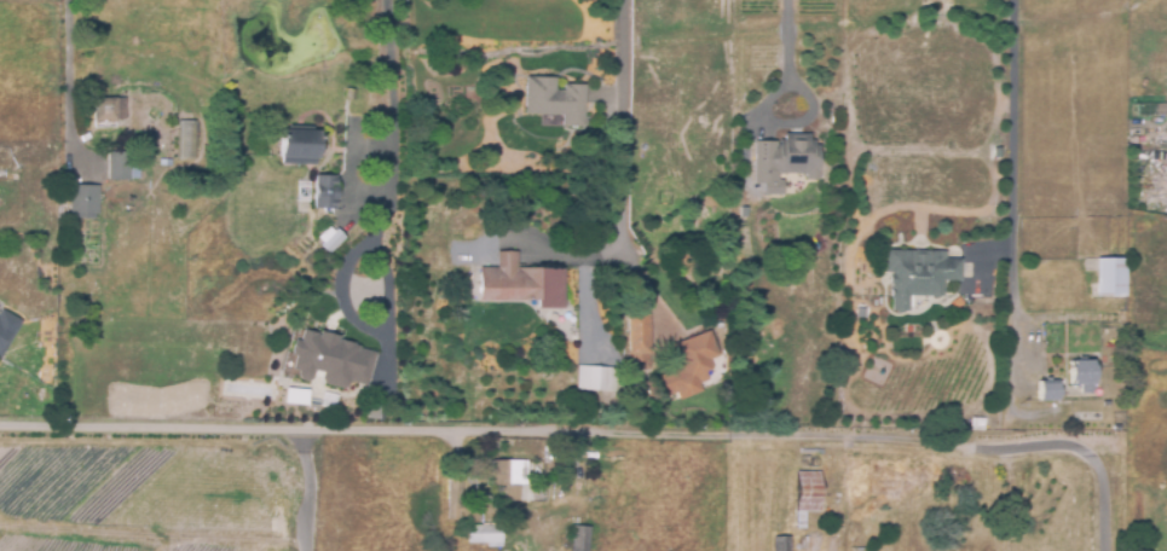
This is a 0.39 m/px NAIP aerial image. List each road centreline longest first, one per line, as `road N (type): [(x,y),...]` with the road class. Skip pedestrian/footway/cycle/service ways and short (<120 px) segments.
road 1 (residential): [(1003,423),(1014,0)]
road 2 (residential): [(0,423),(254,427)]
road 3 (residential): [(625,0),(622,254)]
road 4 (residential): [(388,0),(395,156)]

